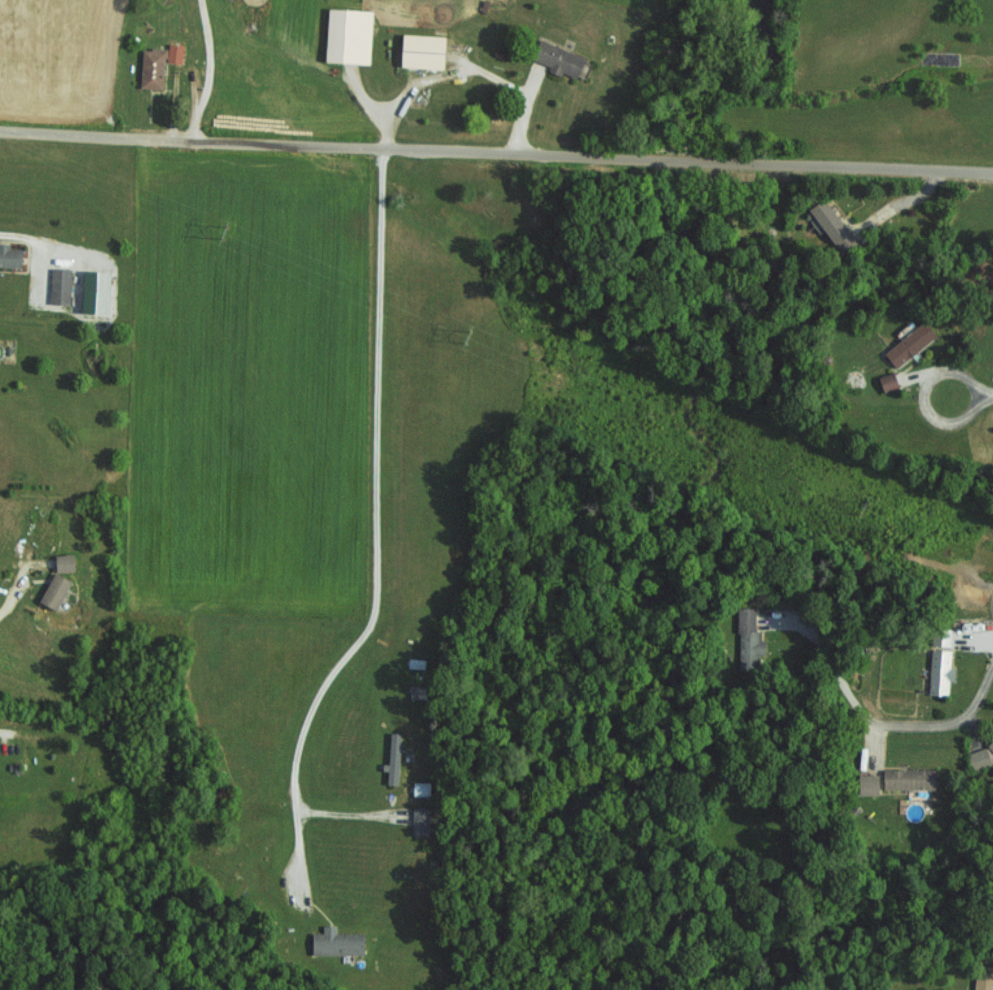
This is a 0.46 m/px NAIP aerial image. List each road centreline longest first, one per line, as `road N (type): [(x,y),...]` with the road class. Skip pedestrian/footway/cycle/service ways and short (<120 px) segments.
road 1 (residential): [(992,171),(0,130)]
road 2 (residential): [(992,676),(965,716),(892,724),(858,702),(814,632),(779,627)]
road 3 (residential): [(968,420),(991,392),(963,376),(936,379),(936,416),(968,420)]

